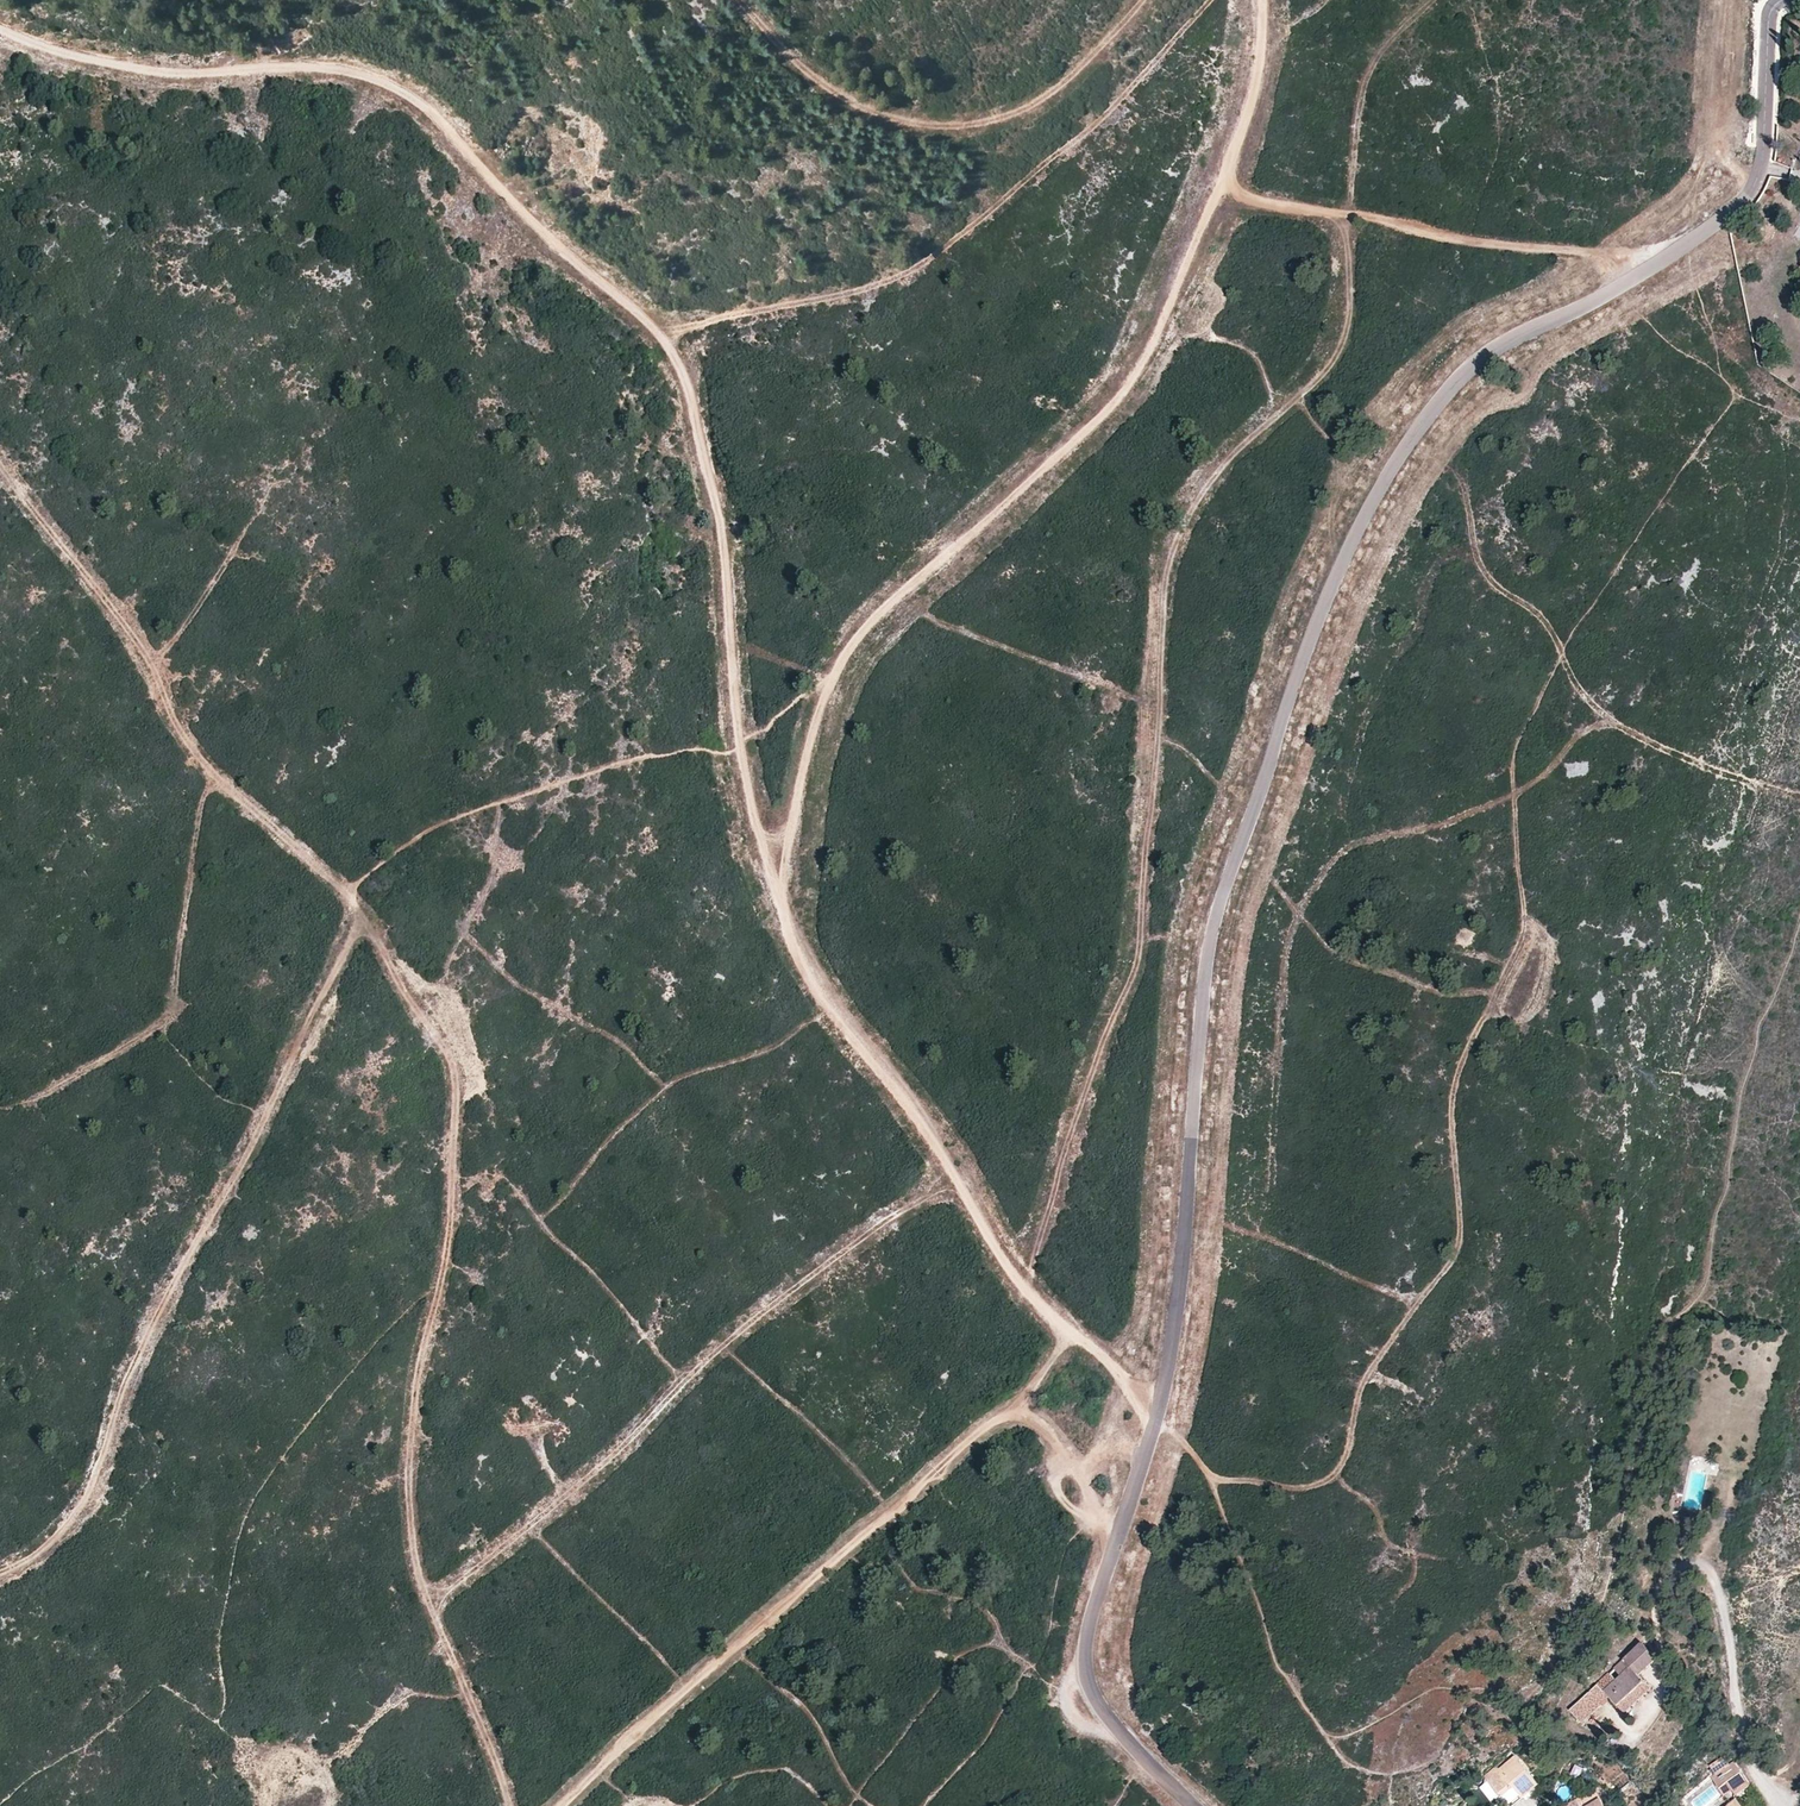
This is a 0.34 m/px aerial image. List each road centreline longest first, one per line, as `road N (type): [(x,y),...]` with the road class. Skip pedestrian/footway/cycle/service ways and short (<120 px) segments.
road 1 (residential): [(1195,1805),(1107,1718),(1086,1658),(1160,1406),(1176,1321),(1203,985),(1223,891),(1334,581),(1405,445),(1472,365),(1616,288),(1748,196),(1764,147),(1768,21),(1781,0)]
road 2 (track): [(0,461),(143,656),(192,750),(348,898),(447,1049),(451,1184),(414,1415),(410,1536),(508,1805)]
road 3 (track): [(1211,1479),(1312,1487),(1336,1478),(1351,1448),(1360,1385),(1460,1243),(1452,1097),(1525,926),(1513,755),(1562,654),(1734,392),(1720,371),(1655,332),(1616,288)]
road 4 (track): [(1031,1286),(1048,1198),(1092,1060),(1141,957),(1168,565),(1199,493),(1337,364),(1348,309),(1357,102),(1384,45),(1426,0)]
road 5 (track): [(779,885),(736,744),(730,568),(714,496),(656,340),(617,284),(437,104),(268,67),(173,73),(0,29)]
road 6 (track): [(779,885),(797,977),(1069,1337),(1018,1406),(614,1750),(559,1805)]
road 7 (track): [(1250,0),(1233,137),(1140,358),(1055,460),(890,606),(830,678),(779,885)]
road 8 (track): [(0,1569),(32,1556),(96,1476),(127,1379),(267,1109),(356,911)]
road 9 (track): [(429,1605),(648,1426),(752,1318),(949,1177)]
road 10 (track): [(656,340),(731,312),(896,279),(935,257),(1089,132),(1210,0)]
road 11 (track): [(734,0),(808,75),(873,114),(910,125),(1012,116),(1059,89),(1144,0)]
road 12 (track): [(1212,186),(1265,206),(1467,241),(1662,260)]
road 13 (track): [(854,1805),(971,1649),(1003,1645),(1039,1666),(1051,1640),(1065,1544),(1094,1522)]
road 14 (track): [(36,1097),(160,1031),(179,966),(203,791),(215,775)]
road 15 (track): [(1405,445),(1469,503),(1492,588),(1528,604),(1562,654)]
road 16 (track): [(594,1770),(626,1792),(683,1804),(792,1768),(827,1805)]
road 17 (track): [(723,1348),(858,1464),(890,1512)]
road 18 (track): [(527,1524),(687,1687)]
road 19 (track): [(1722,1605),(1744,1757),(1782,1805)]
road 20 (track): [(731,1649),(817,1718),(845,1779),(870,1805)]
road 21 (track): [(1729,0),(1735,58),(1715,160),(1759,175)]
road 22 (track): [(844,1551),(864,1563),(894,1562),(919,1588),(985,1607),(1003,1645)]
road 23 (track): [(1018,1406),(1077,1473),(1114,1562)]
road 24 (track): [(930,1805),(987,1746),(1027,1666)]

